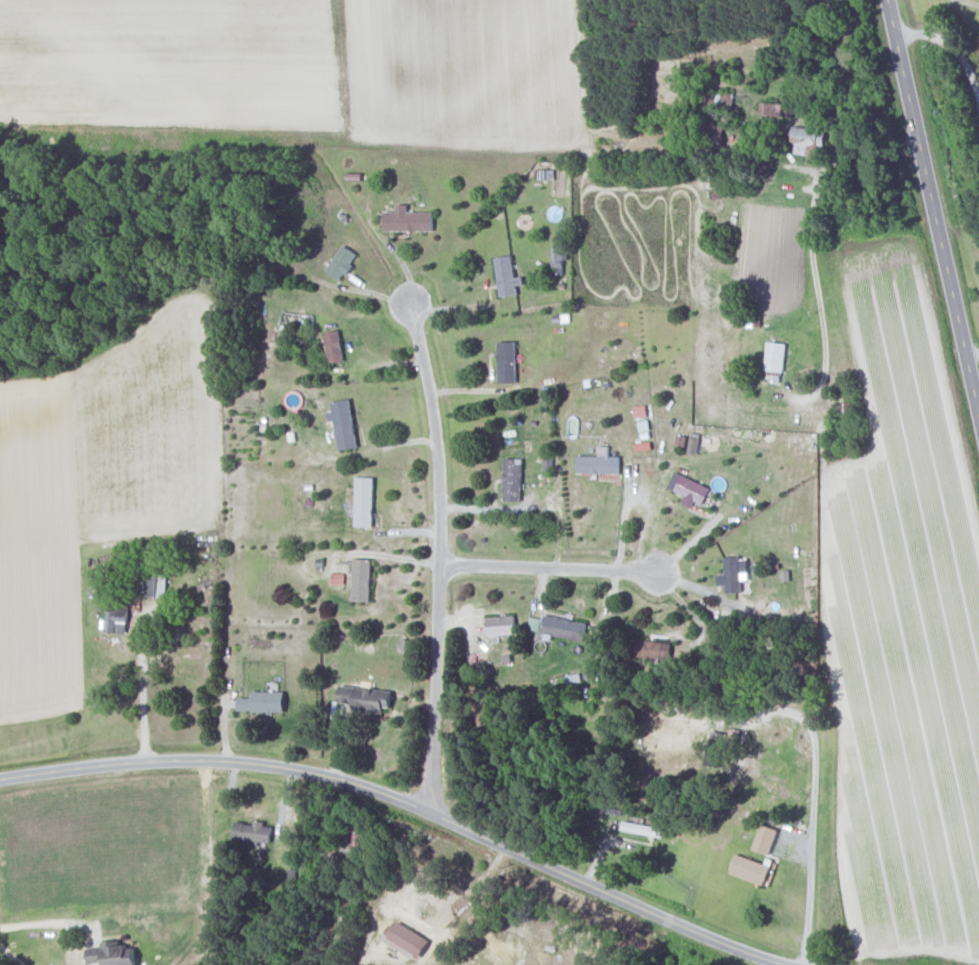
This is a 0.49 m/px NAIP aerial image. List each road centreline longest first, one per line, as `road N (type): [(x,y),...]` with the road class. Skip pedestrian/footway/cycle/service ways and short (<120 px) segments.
road 1 (residential): [(794,964),(602,890),(430,808),(325,776),(224,760),(0,778)]
road 2 (residential): [(430,808),(439,489),(423,357),(408,304)]
road 3 (secondary): [(978,407),(889,0)]
road 4 (residential): [(439,564),(660,572)]

